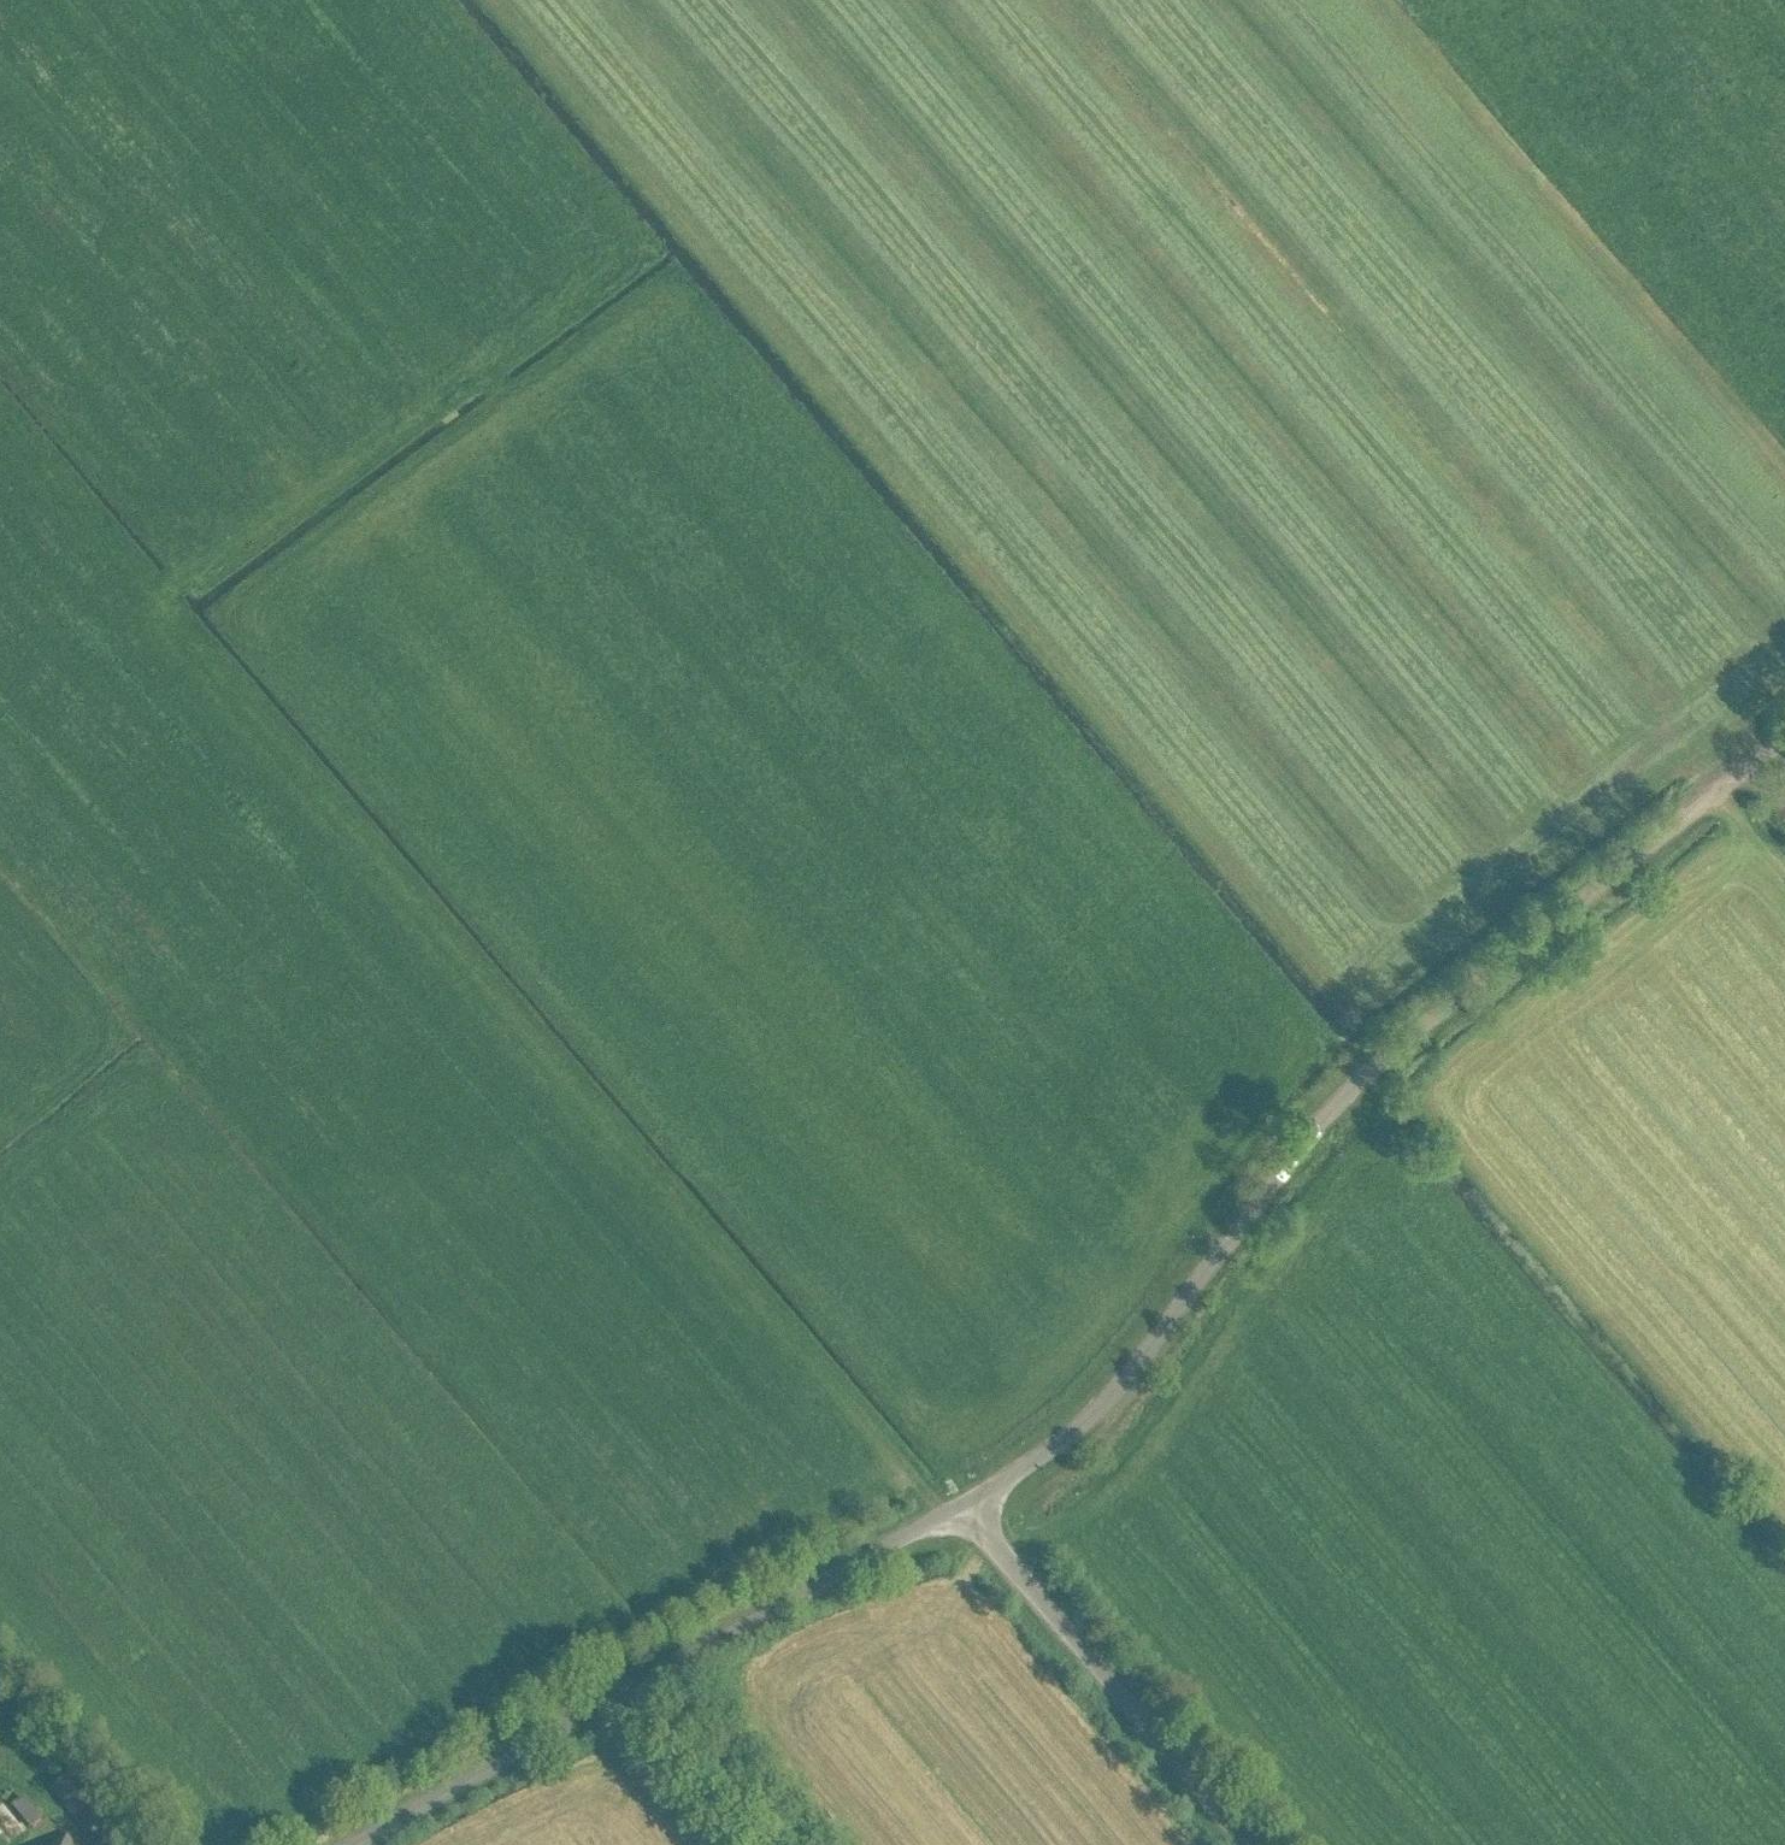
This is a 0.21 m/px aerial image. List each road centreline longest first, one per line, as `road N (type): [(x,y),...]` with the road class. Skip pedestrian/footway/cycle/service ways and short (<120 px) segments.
road 1 (unclassified): [(960,1507),(1108,1405),(1321,1116),(1784,732)]
road 2 (unclassified): [(364,1844),(960,1507)]
road 3 (unclassified): [(1248,1844),(960,1507)]

